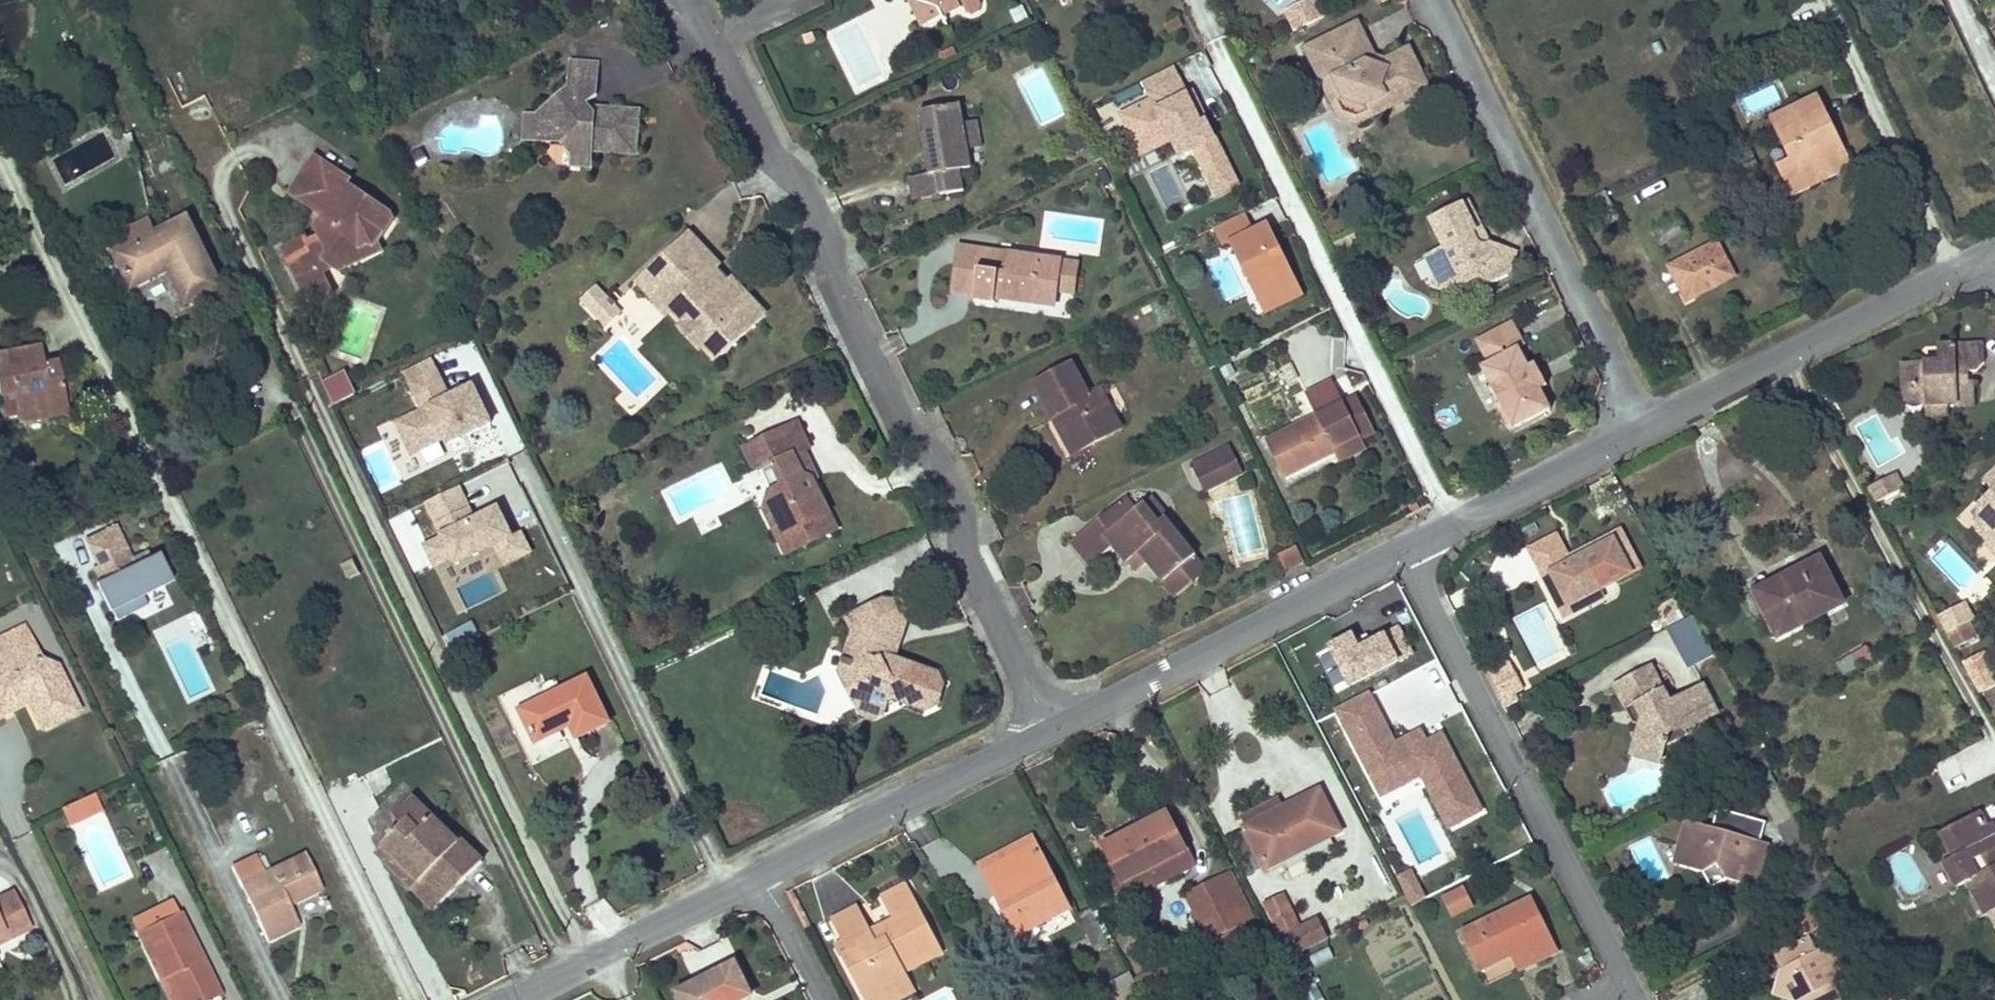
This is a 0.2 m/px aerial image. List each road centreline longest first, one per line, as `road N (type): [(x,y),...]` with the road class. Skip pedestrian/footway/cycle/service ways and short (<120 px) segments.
road 1 (residential): [(713,42),(774,160),(801,186),(831,249),(835,292),(902,424),(931,452),(962,512),(963,557),(1049,732)]
road 2 (residential): [(1201,0),(1454,524)]
road 3 (residential): [(1627,978),(1401,551)]
road 4 (residential): [(1648,427),(1438,0)]
road 5 (residential): [(1401,551),(1049,732)]
road 6 (residential): [(1994,251),(1648,427)]
road 7 (residential): [(1049,732),(762,875)]
road 8 (residential): [(762,875),(513,999)]
road 9 (residential): [(1648,427),(1454,524)]
road 10 (residential): [(762,875),(828,999)]

